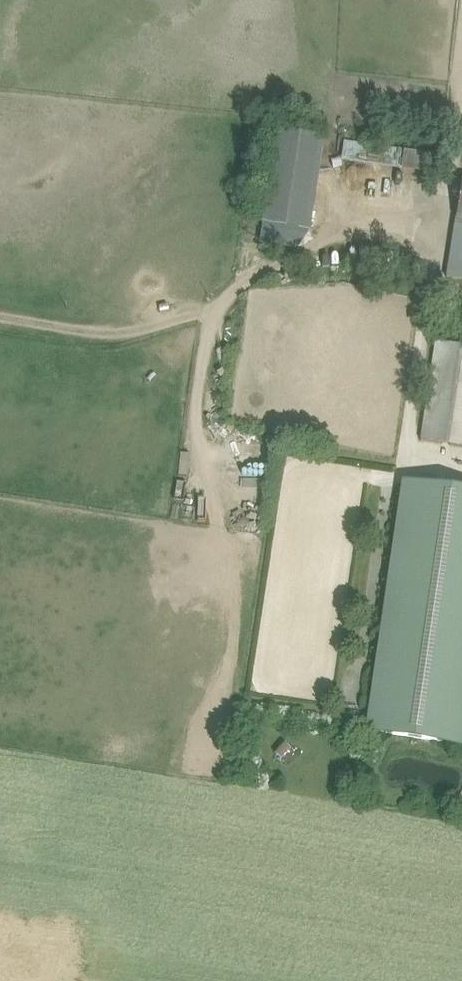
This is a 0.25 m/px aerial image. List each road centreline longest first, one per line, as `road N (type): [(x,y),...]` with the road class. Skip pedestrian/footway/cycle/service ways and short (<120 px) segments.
road 1 (track): [(0,315),(138,332),(294,254),(461,285)]

